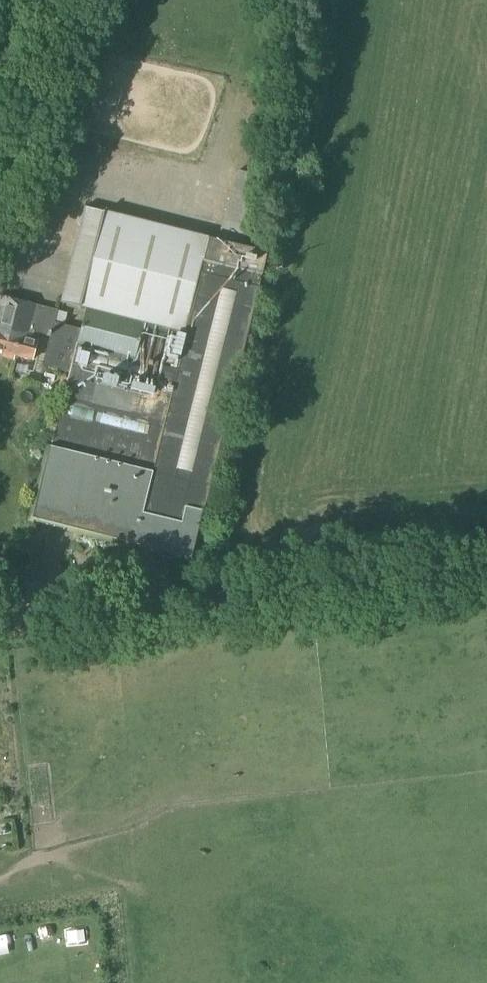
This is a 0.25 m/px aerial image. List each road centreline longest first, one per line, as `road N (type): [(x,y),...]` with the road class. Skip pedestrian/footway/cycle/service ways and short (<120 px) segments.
road 1 (unclassified): [(486,574),(0,618)]

